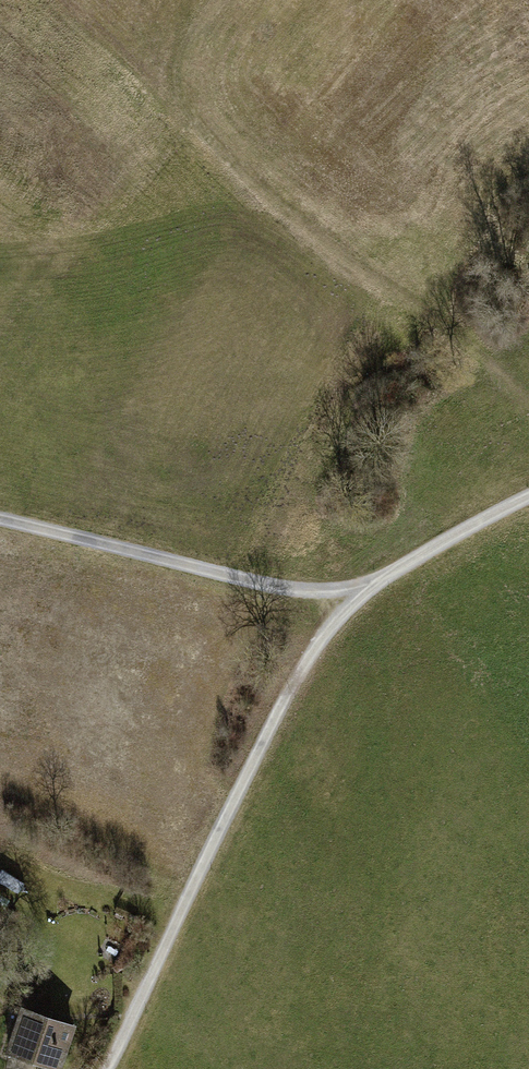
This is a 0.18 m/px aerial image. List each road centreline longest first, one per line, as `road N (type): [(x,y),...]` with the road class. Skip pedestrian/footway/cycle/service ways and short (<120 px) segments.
road 1 (track): [(379,581),(323,636),(285,700),(108,1068)]
road 2 (track): [(0,520),(274,586),(379,581)]
road 3 (track): [(528,496),(379,581)]

